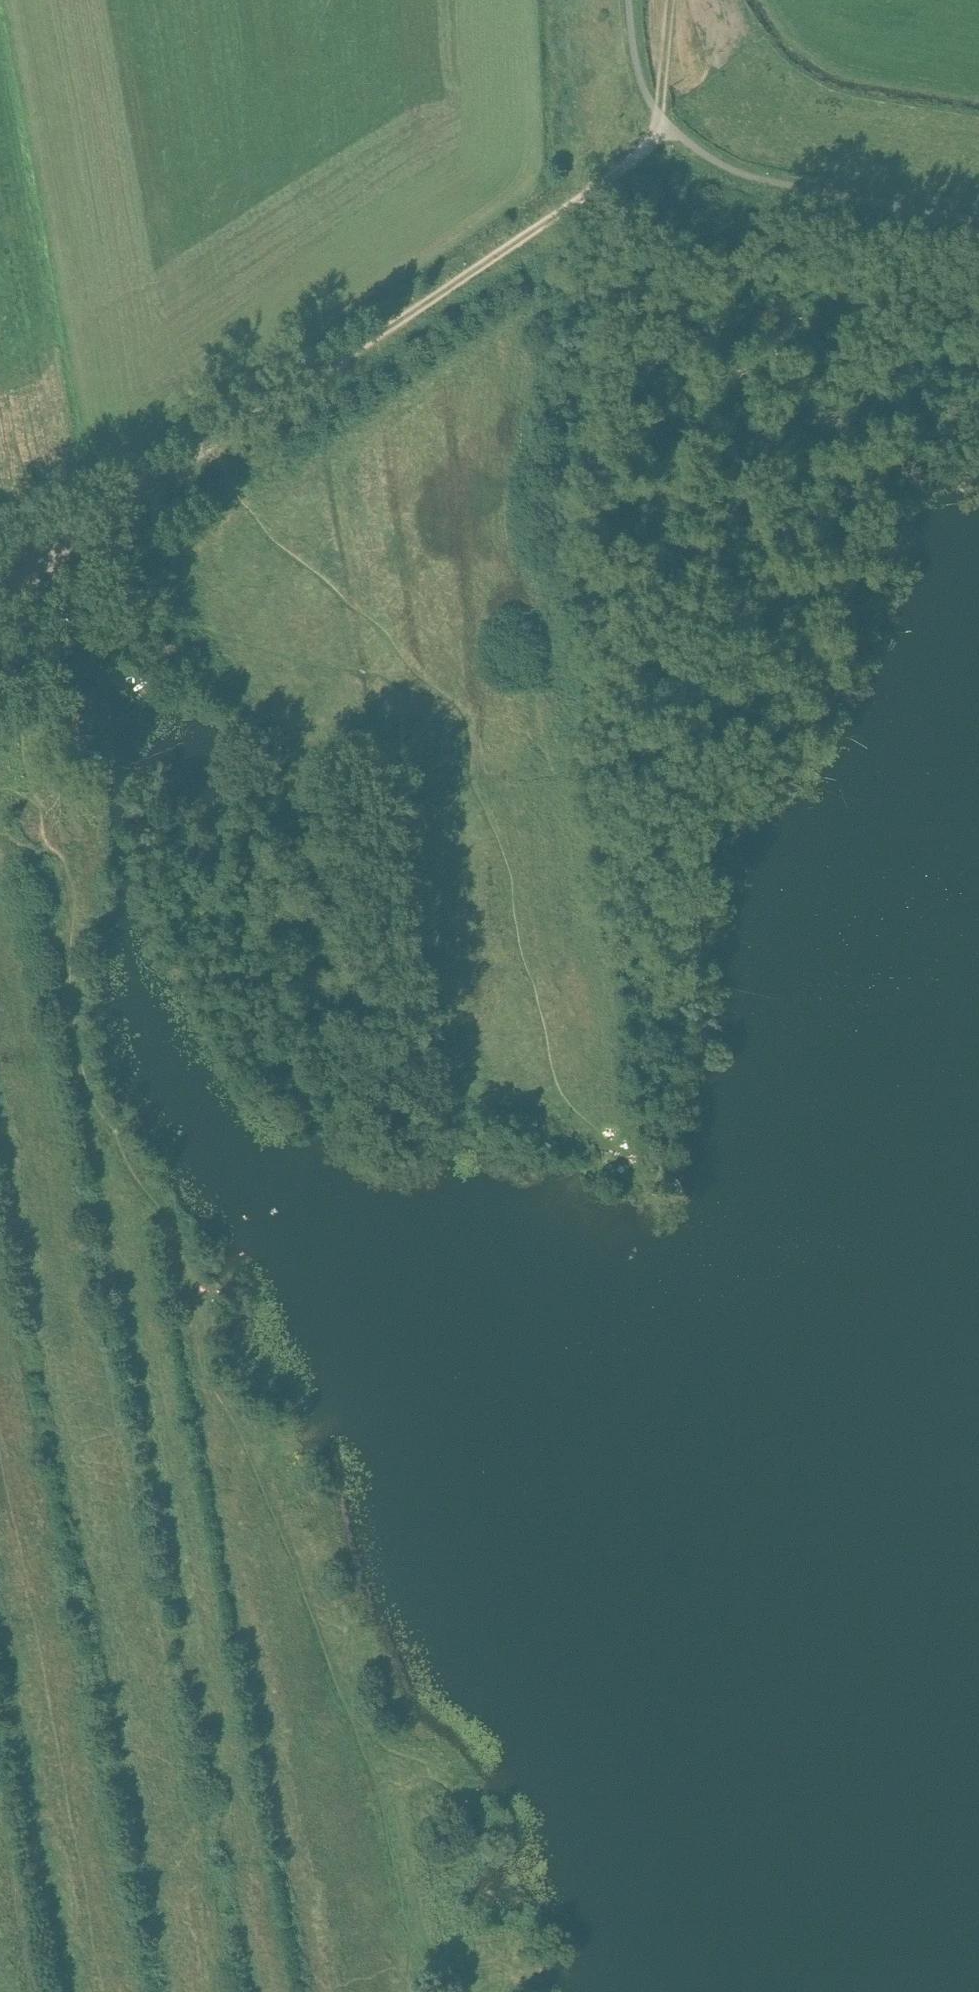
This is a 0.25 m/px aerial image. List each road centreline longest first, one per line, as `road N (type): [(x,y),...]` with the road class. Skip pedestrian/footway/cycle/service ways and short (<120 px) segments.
road 1 (track): [(0,588),(670,126)]
road 2 (track): [(670,126),(662,105),(672,0)]

